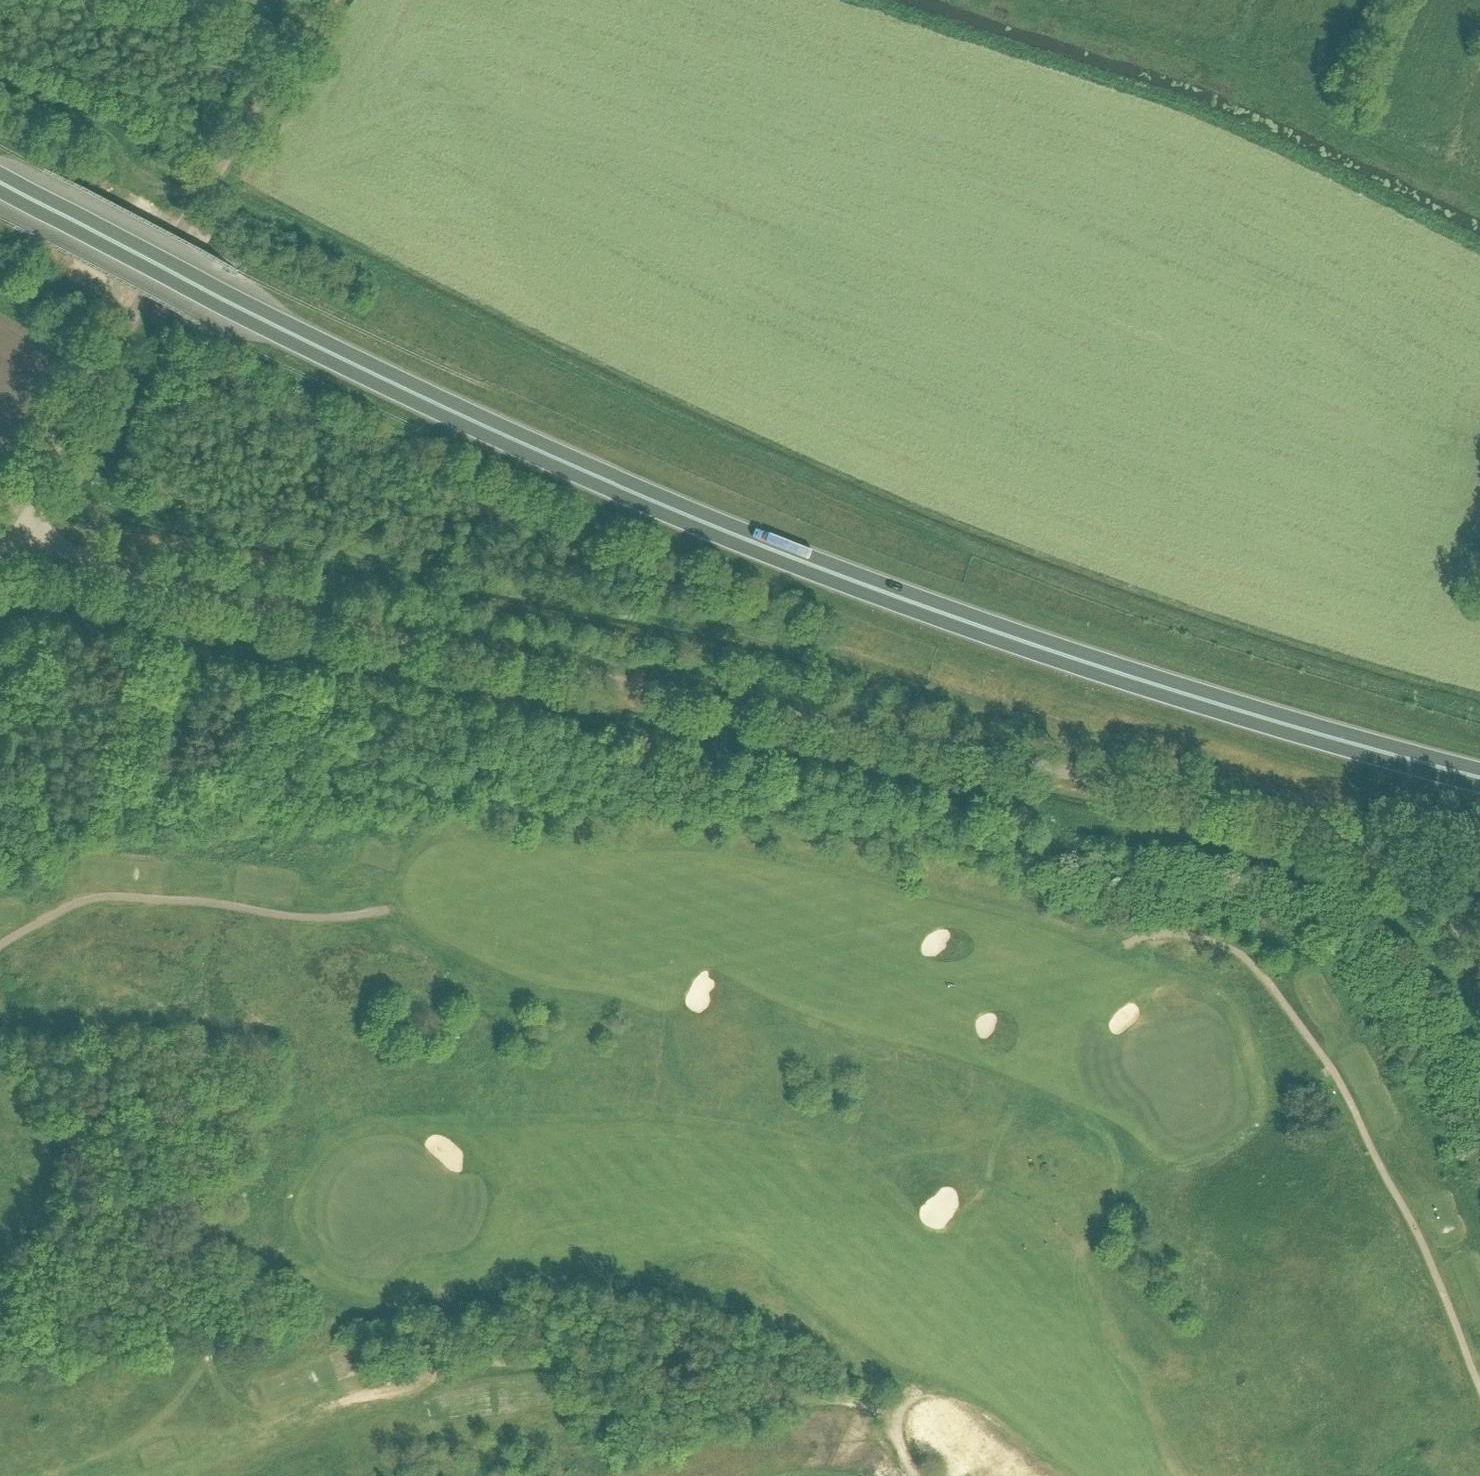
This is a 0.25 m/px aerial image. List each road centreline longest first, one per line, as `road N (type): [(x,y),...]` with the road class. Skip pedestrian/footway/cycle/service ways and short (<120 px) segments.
road 1 (trunk): [(1479,780),(1182,698),(873,592),(658,507),(0,182)]
road 2 (unclassified): [(1479,956),(1445,907),(1330,824),(165,594),(10,520)]
road 3 (tertiary): [(10,520),(314,0)]

